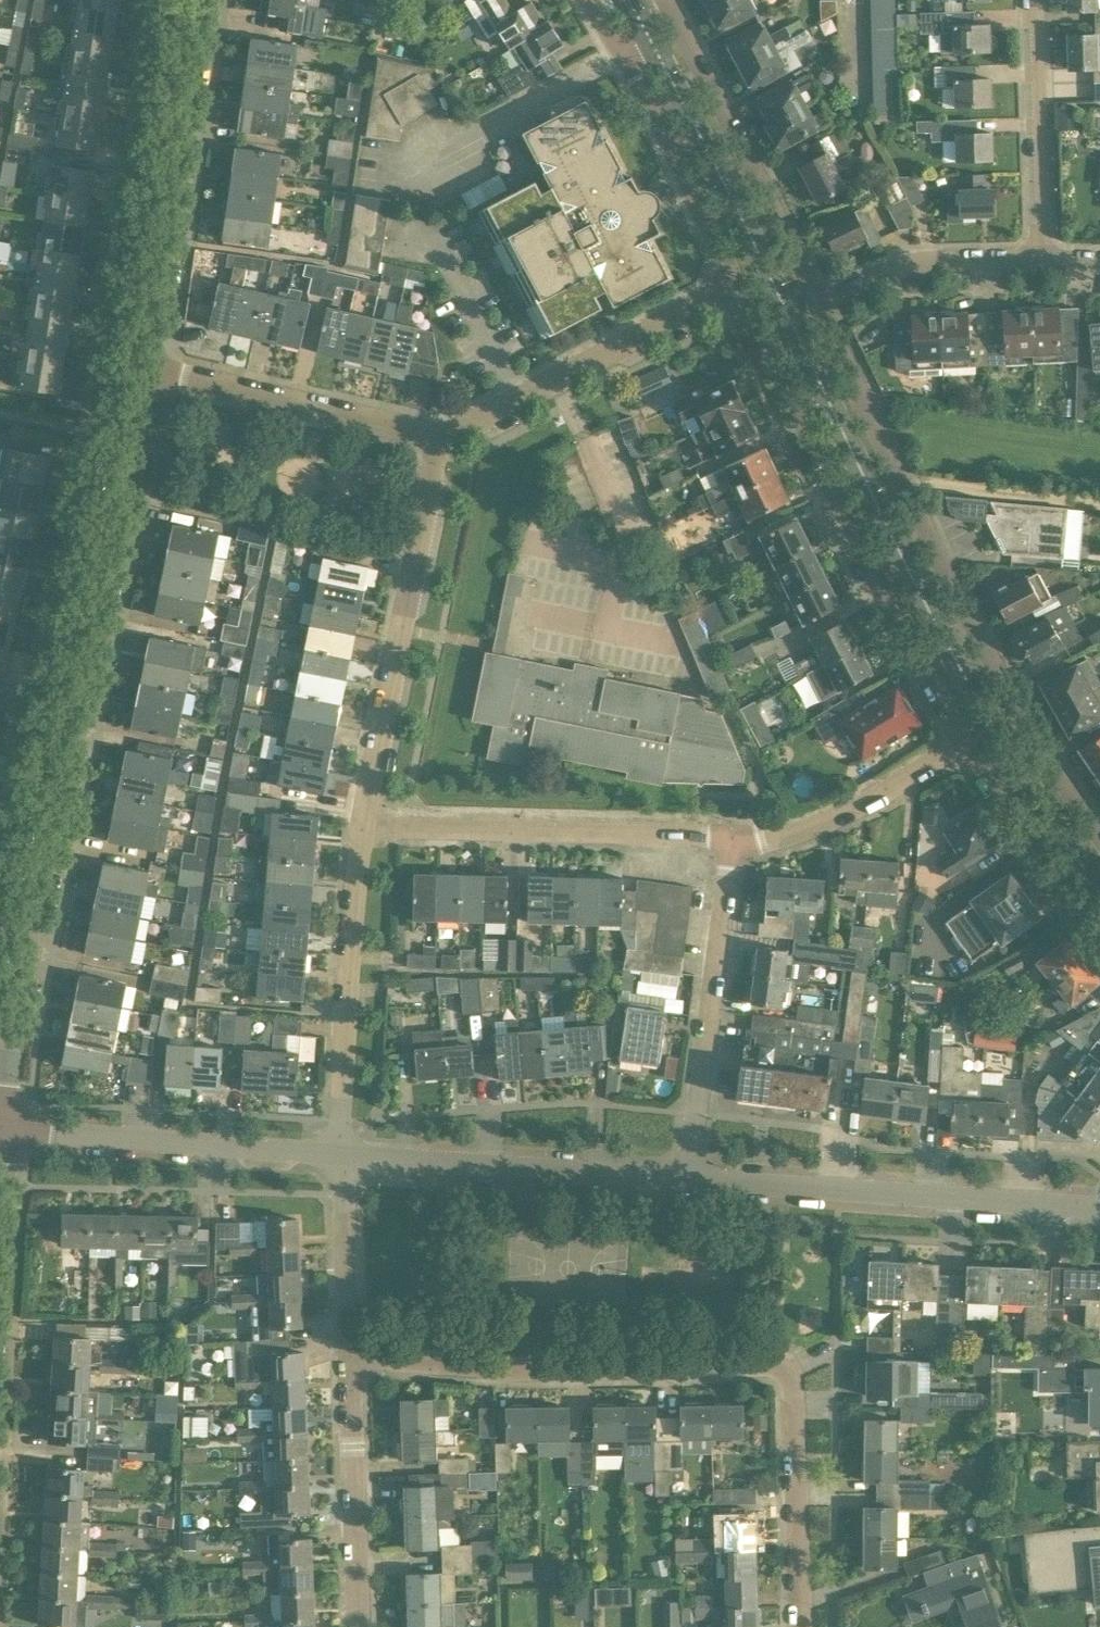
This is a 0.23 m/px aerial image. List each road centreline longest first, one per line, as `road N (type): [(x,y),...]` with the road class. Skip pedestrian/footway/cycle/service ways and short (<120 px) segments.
road 1 (tertiary): [(1099,891),(951,652),(652,44)]
road 2 (residential): [(4,1127),(24,948),(146,373)]
road 3 (residential): [(802,1626),(794,1399),(780,1366),(526,1369),(351,1358)]
road 4 (residential): [(1099,836),(1013,705),(819,307)]
road 5 (residential): [(738,290),(898,623),(965,744)]
road 6 (residential): [(1099,1206),(687,1174)]
road 7 (residential): [(362,824),(438,437)]
road 8 (residential): [(146,373),(201,0)]
road 9 (residential): [(733,840),(362,824)]
road 10 (residential): [(687,1174),(340,1154)]
road 11 (residential): [(819,307),(663,0)]
road 12 (residential): [(687,1174),(733,840)]
road 13 (residential): [(340,1154),(4,1127)]
road 14 (residential): [(438,437),(738,290)]
road 15 (residential): [(340,1154),(362,824)]
road 16 (residential): [(438,437),(146,373)]
road 17 (residential): [(361,1626),(351,1358)]
road 18 (residential): [(1040,261),(1035,0)]
road 19 (residential): [(626,58),(738,290)]
road 20 (residential): [(965,744),(850,813),(775,839),(733,840)]
road 21 (residential): [(965,744),(1099,943)]
road 22 (residential): [(1040,261),(914,265),(819,307)]
road 23 (residential): [(351,1358),(340,1154)]

